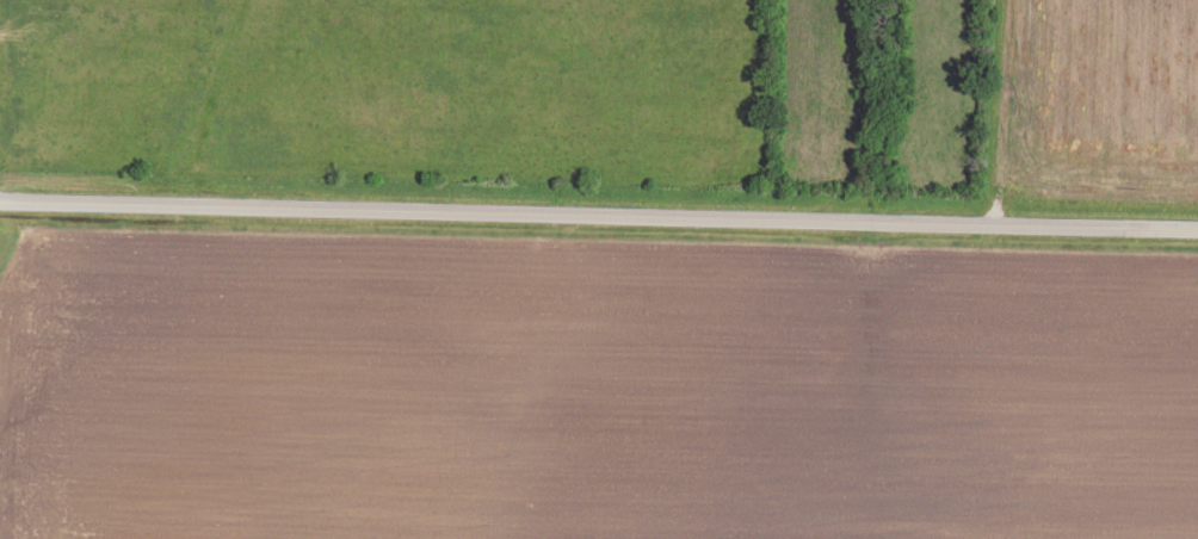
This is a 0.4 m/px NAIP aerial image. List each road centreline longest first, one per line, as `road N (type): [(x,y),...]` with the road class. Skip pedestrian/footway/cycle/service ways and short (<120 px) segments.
road 1 (secondary): [(1197,226),(0,200)]

